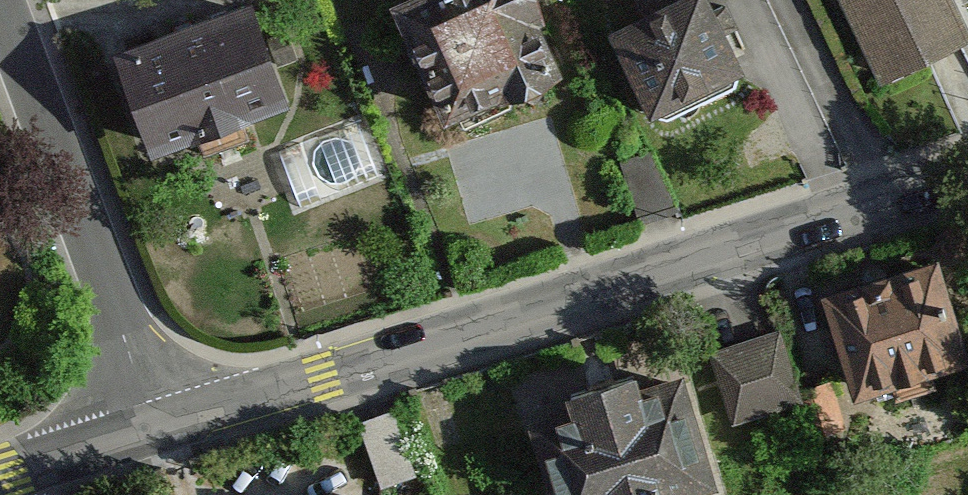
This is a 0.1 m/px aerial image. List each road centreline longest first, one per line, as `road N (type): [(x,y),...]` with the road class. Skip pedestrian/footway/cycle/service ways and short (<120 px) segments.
road 1 (tertiary): [(967,181),(156,430)]
road 2 (residential): [(156,430),(0,5)]
road 3 (tertiary): [(156,430),(0,481)]

